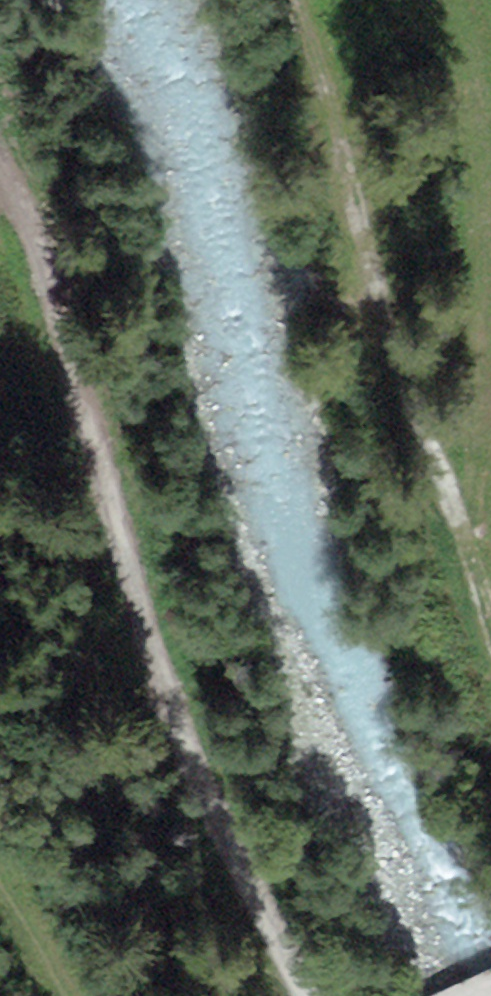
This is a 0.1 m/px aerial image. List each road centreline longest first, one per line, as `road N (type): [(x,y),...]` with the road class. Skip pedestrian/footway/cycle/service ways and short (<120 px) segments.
road 1 (track): [(0,172),(37,247),(60,321),(166,696),(305,995)]
road 2 (track): [(490,622),(396,364),(295,0)]

